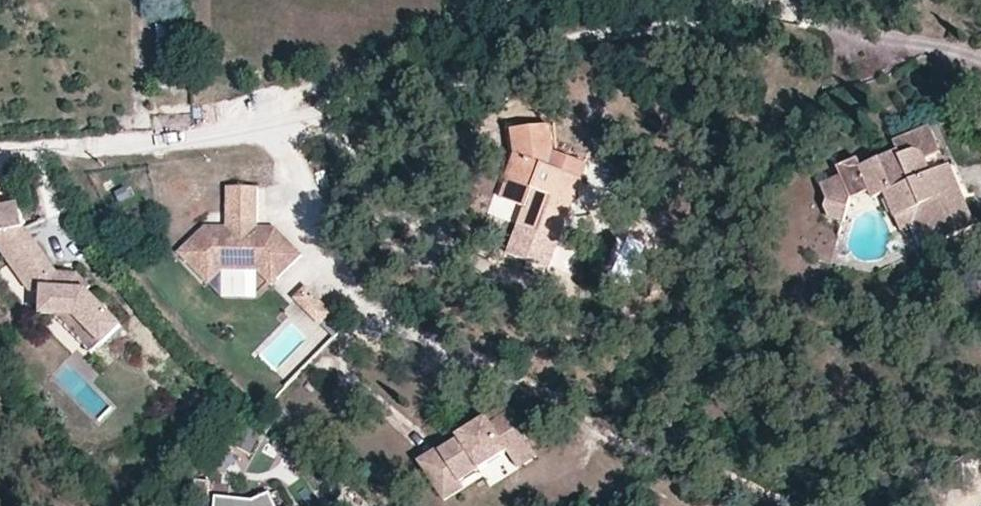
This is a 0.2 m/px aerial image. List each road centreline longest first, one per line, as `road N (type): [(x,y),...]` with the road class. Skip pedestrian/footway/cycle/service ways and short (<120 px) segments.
road 1 (residential): [(0,153),(164,141),(262,124)]

